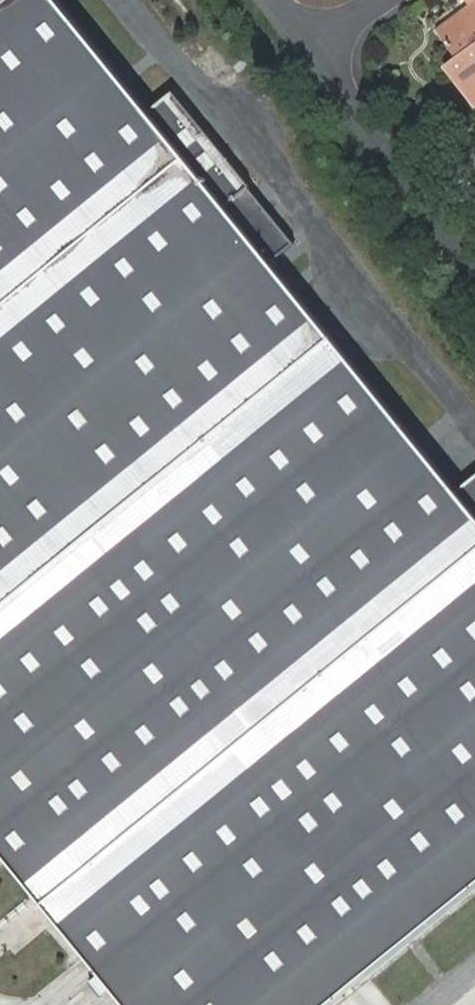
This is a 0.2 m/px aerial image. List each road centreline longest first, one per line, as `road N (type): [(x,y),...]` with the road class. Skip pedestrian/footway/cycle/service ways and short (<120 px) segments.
road 1 (tertiary): [(474,273),(306,45)]

